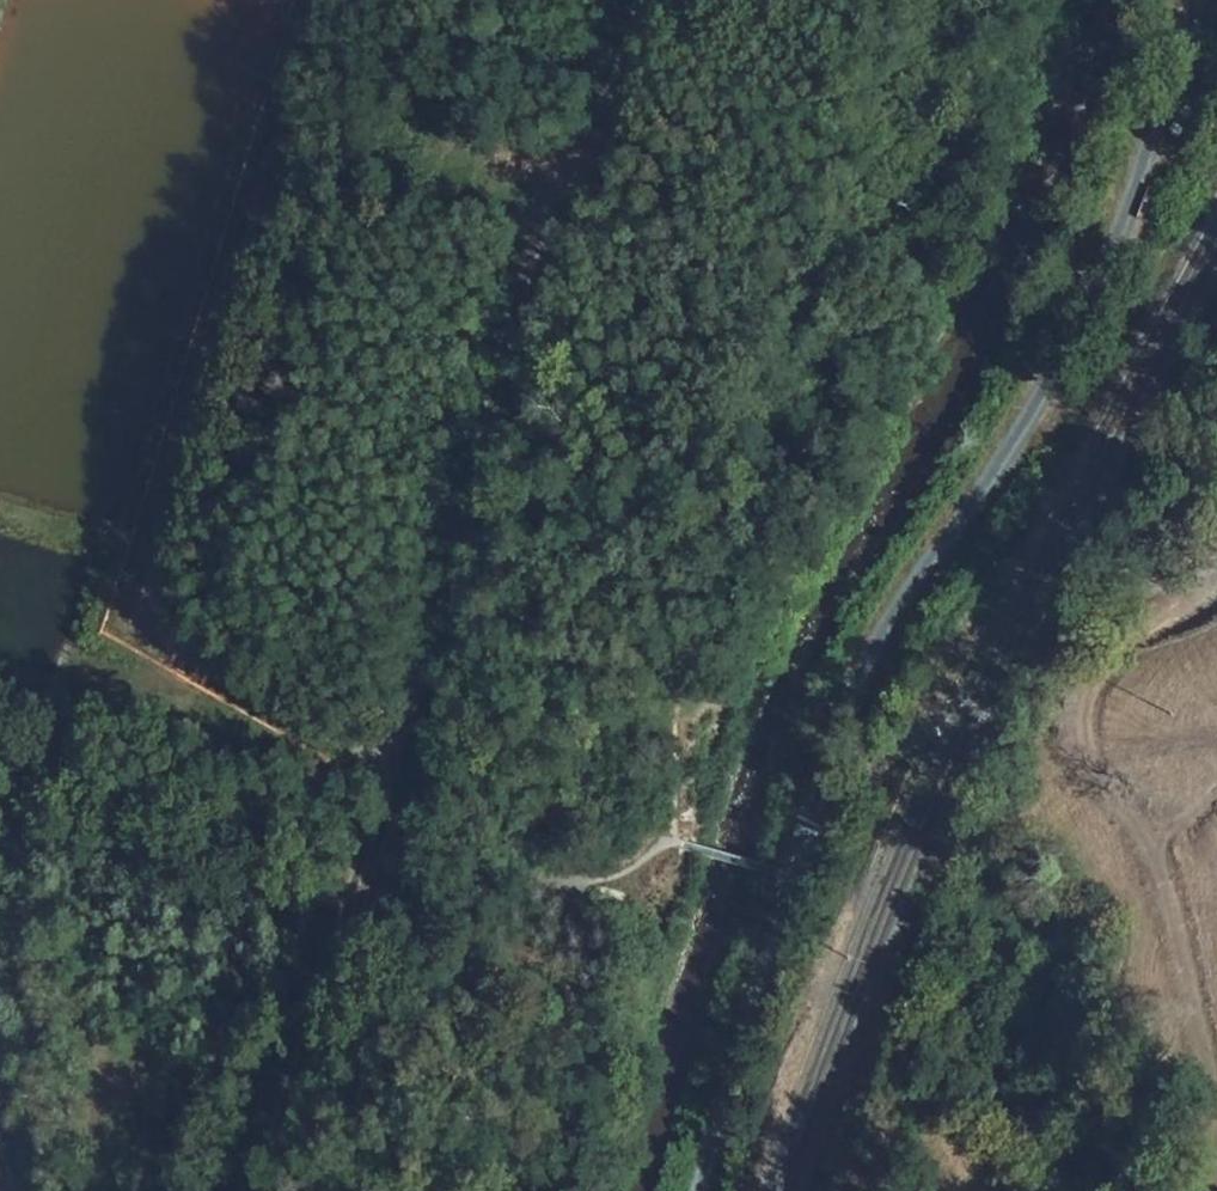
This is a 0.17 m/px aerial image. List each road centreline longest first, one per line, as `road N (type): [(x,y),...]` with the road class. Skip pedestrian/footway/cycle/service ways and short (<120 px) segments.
road 1 (unclassified): [(809,839),(937,725),(1146,600)]
road 2 (residential): [(799,878),(698,1190)]
road 3 (track): [(1207,462),(1146,600)]

